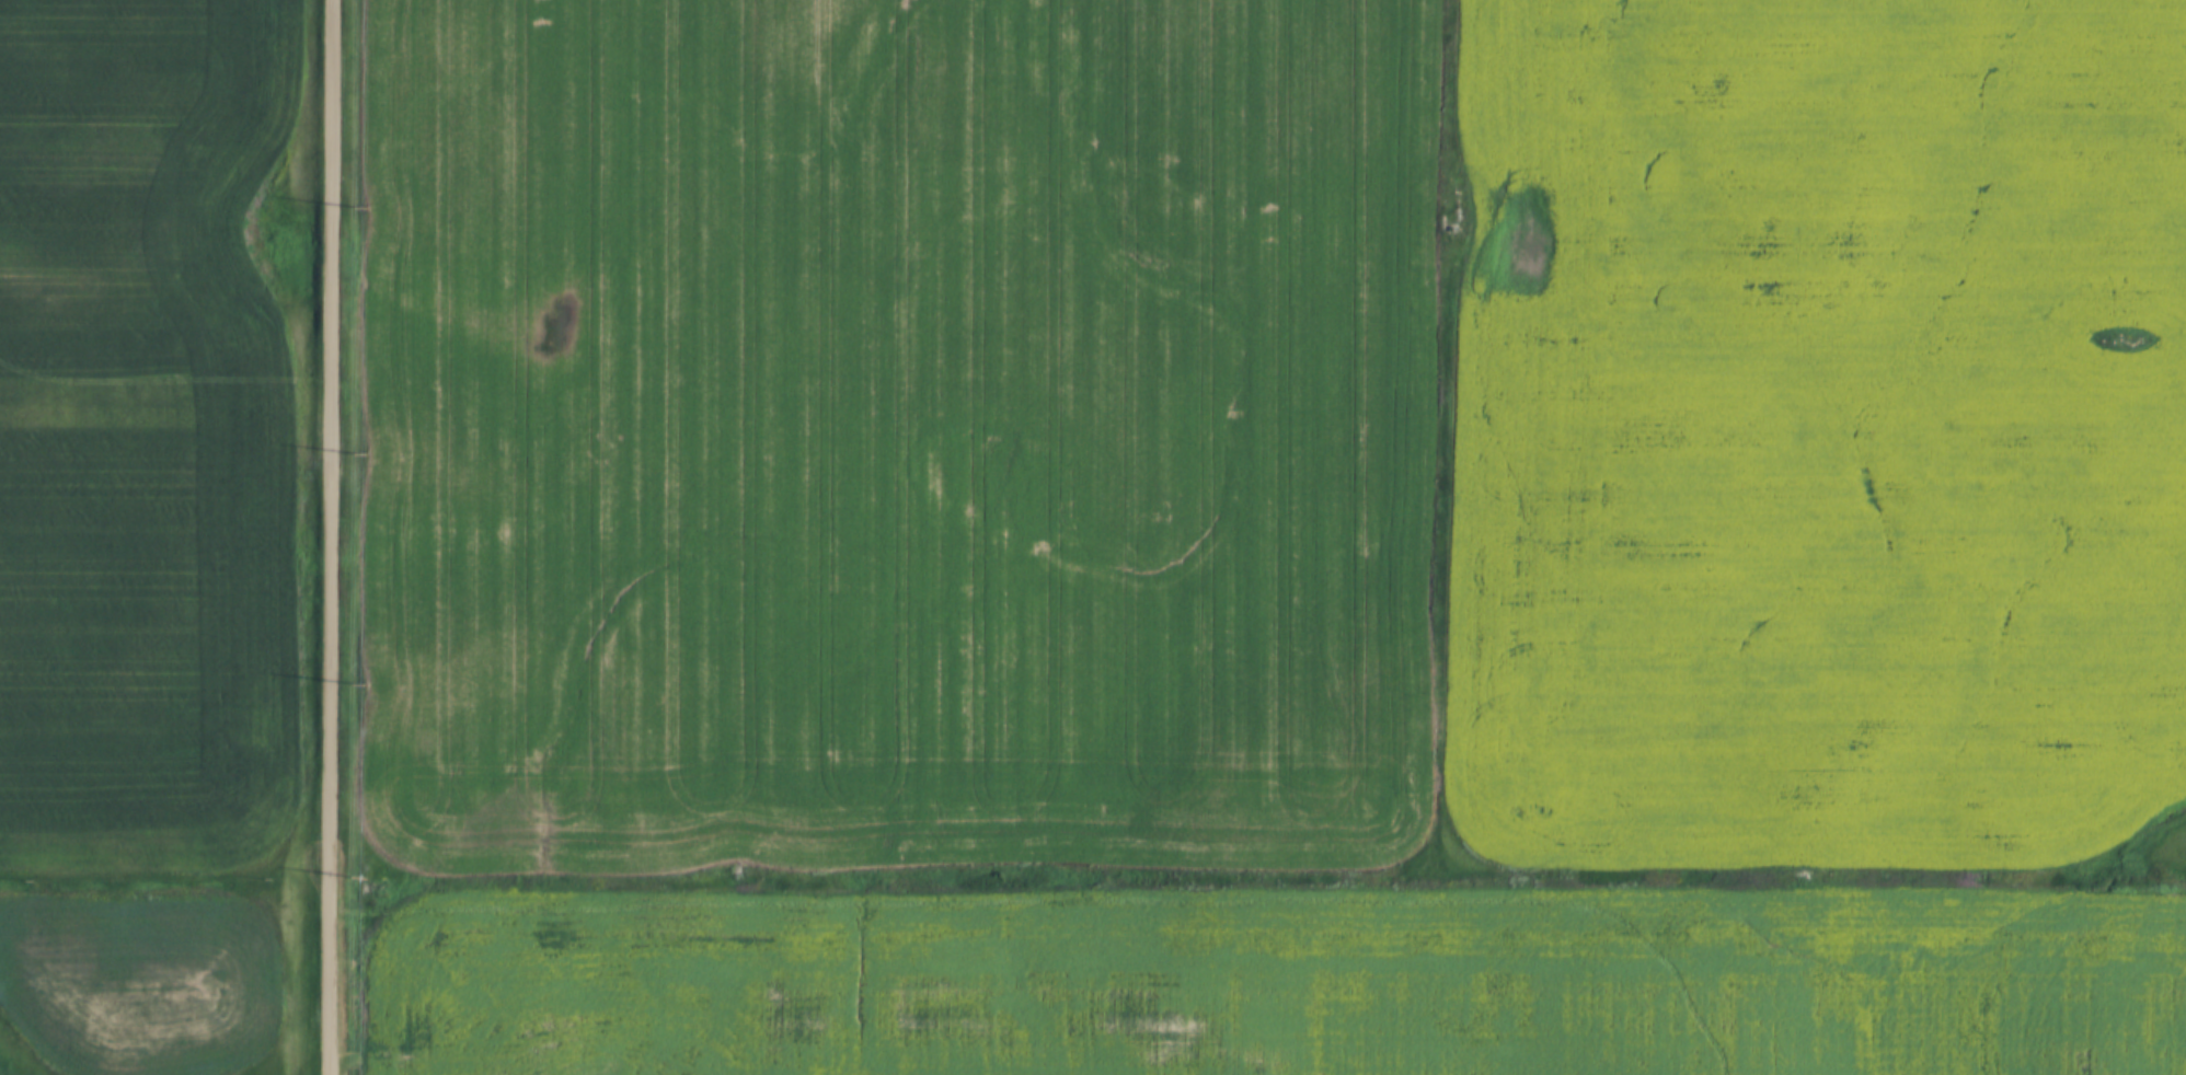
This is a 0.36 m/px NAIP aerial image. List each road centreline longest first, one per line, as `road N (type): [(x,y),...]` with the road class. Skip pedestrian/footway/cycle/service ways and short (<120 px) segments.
road 1 (residential): [(331,1074),(336,0)]

